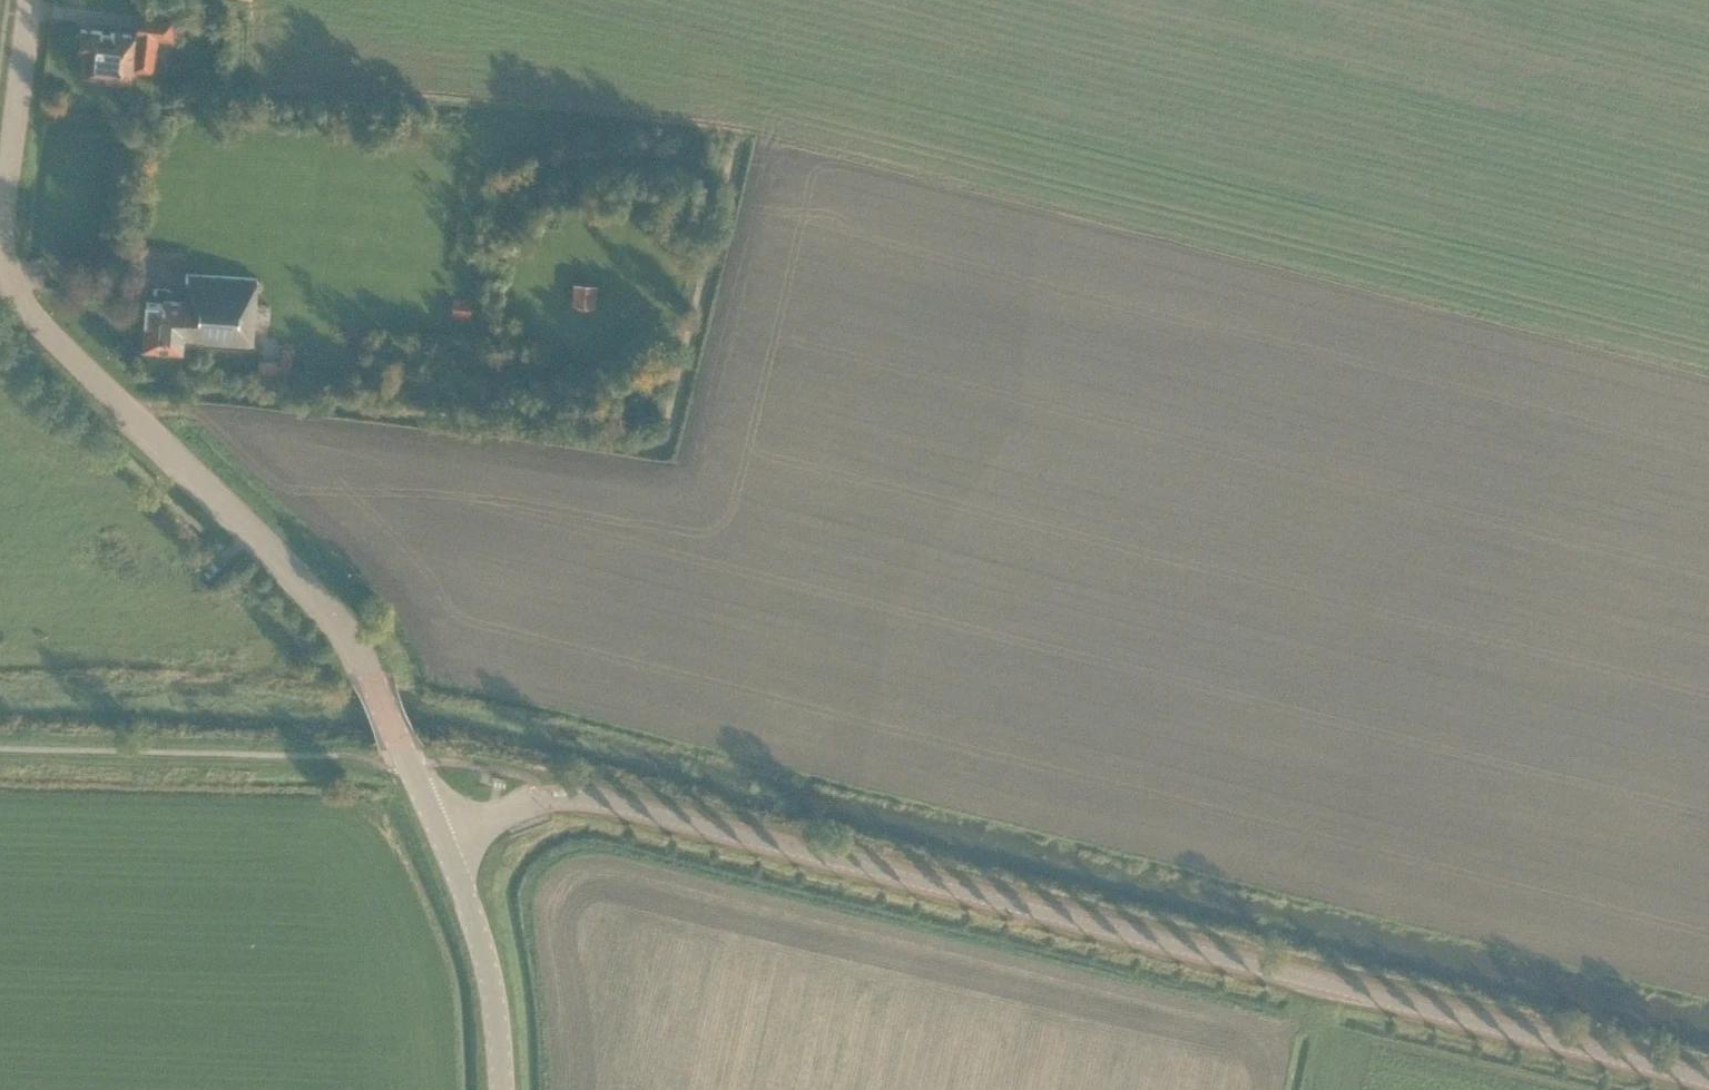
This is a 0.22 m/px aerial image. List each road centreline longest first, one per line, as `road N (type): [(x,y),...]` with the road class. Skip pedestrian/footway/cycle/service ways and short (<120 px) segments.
road 1 (tertiary): [(1708,1078),(625,804),(543,798)]
road 2 (secondary): [(447,847),(357,643),(334,611),(45,326),(14,288),(0,229)]
road 3 (track): [(408,761),(392,766),(334,753),(0,752)]
road 4 (secondary): [(500,1089),(500,1025),(483,936),(447,847)]
road 5 (secondary): [(0,221),(29,0)]

